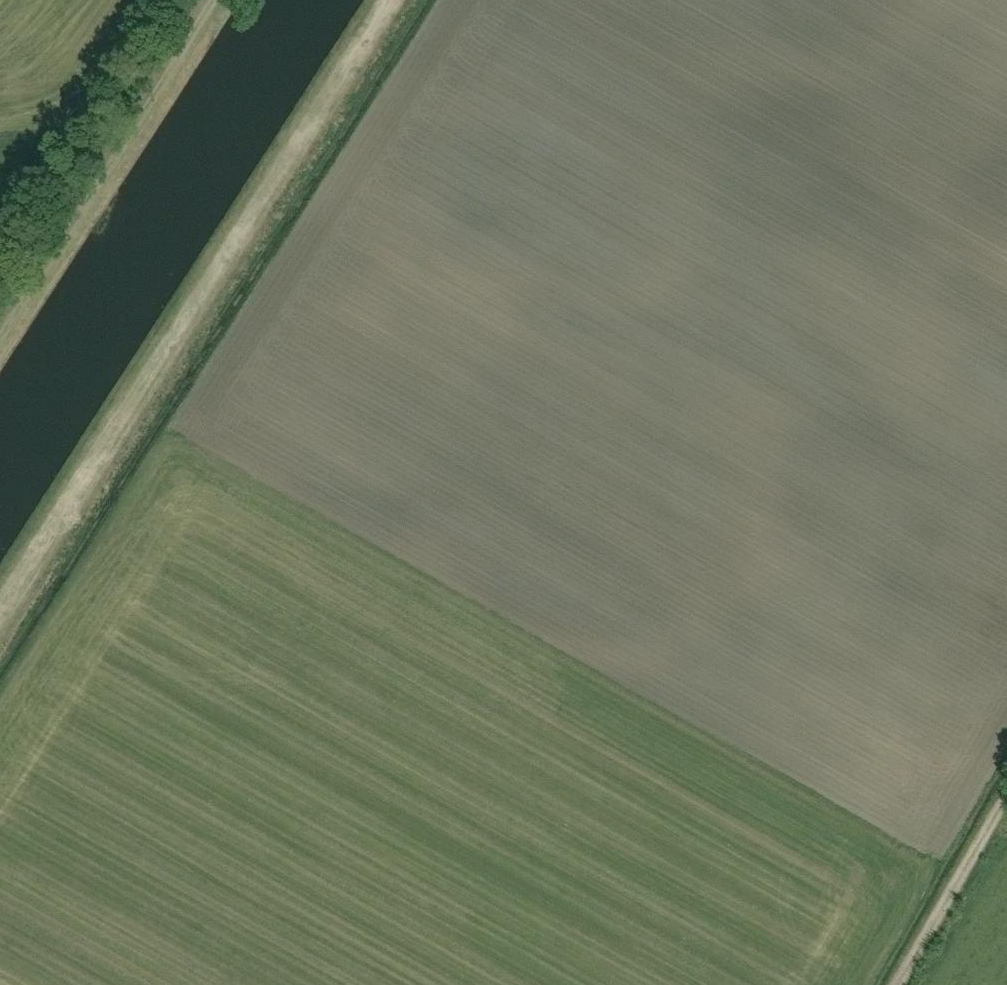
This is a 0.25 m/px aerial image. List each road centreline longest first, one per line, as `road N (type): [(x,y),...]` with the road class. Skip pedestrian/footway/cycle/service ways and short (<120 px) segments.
road 1 (track): [(393,0),(0,614)]
road 2 (track): [(224,0),(0,349)]
road 3 (unclassified): [(900,984),(1006,800)]

